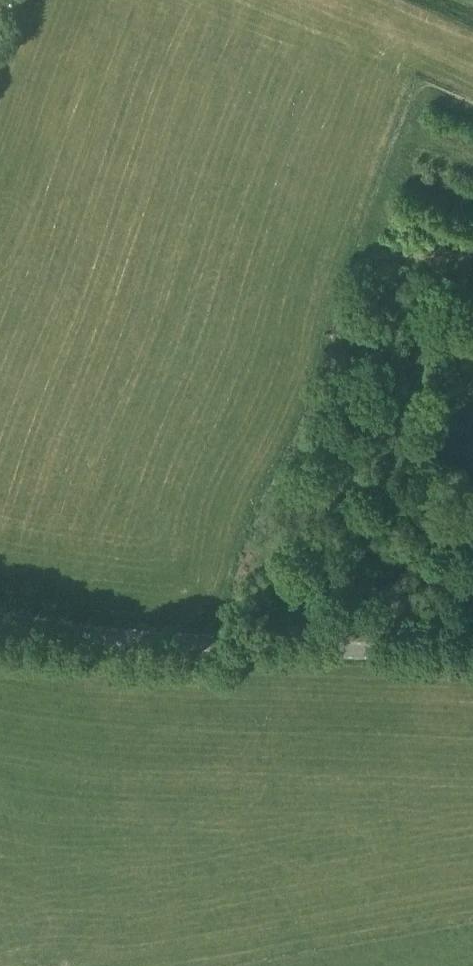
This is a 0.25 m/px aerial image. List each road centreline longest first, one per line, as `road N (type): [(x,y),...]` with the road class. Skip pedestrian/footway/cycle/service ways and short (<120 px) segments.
road 1 (unclassified): [(472,656),(201,647),(0,620)]

